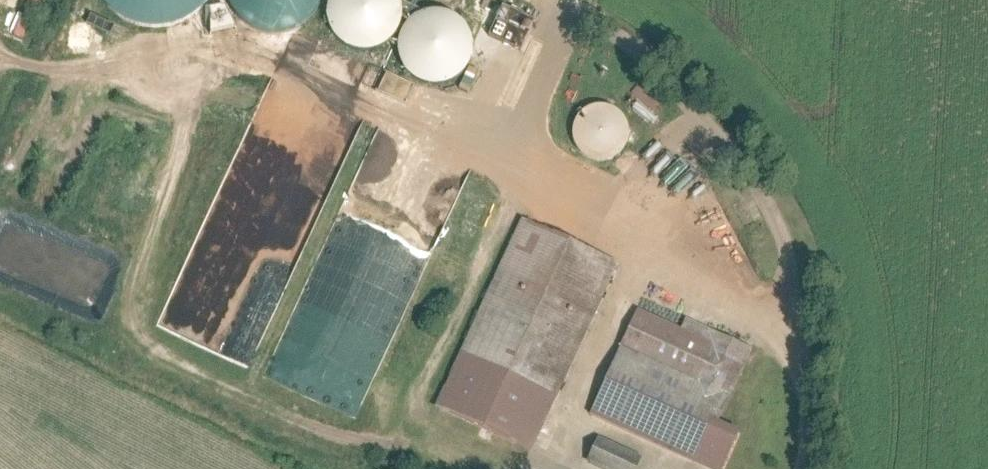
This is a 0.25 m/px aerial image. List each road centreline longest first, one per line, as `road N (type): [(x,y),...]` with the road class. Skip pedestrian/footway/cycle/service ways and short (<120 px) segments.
road 1 (unclassified): [(785,349),(785,256),(773,215),(644,59),(551,0)]
road 2 (unclassified): [(800,468),(800,386),(785,349)]

